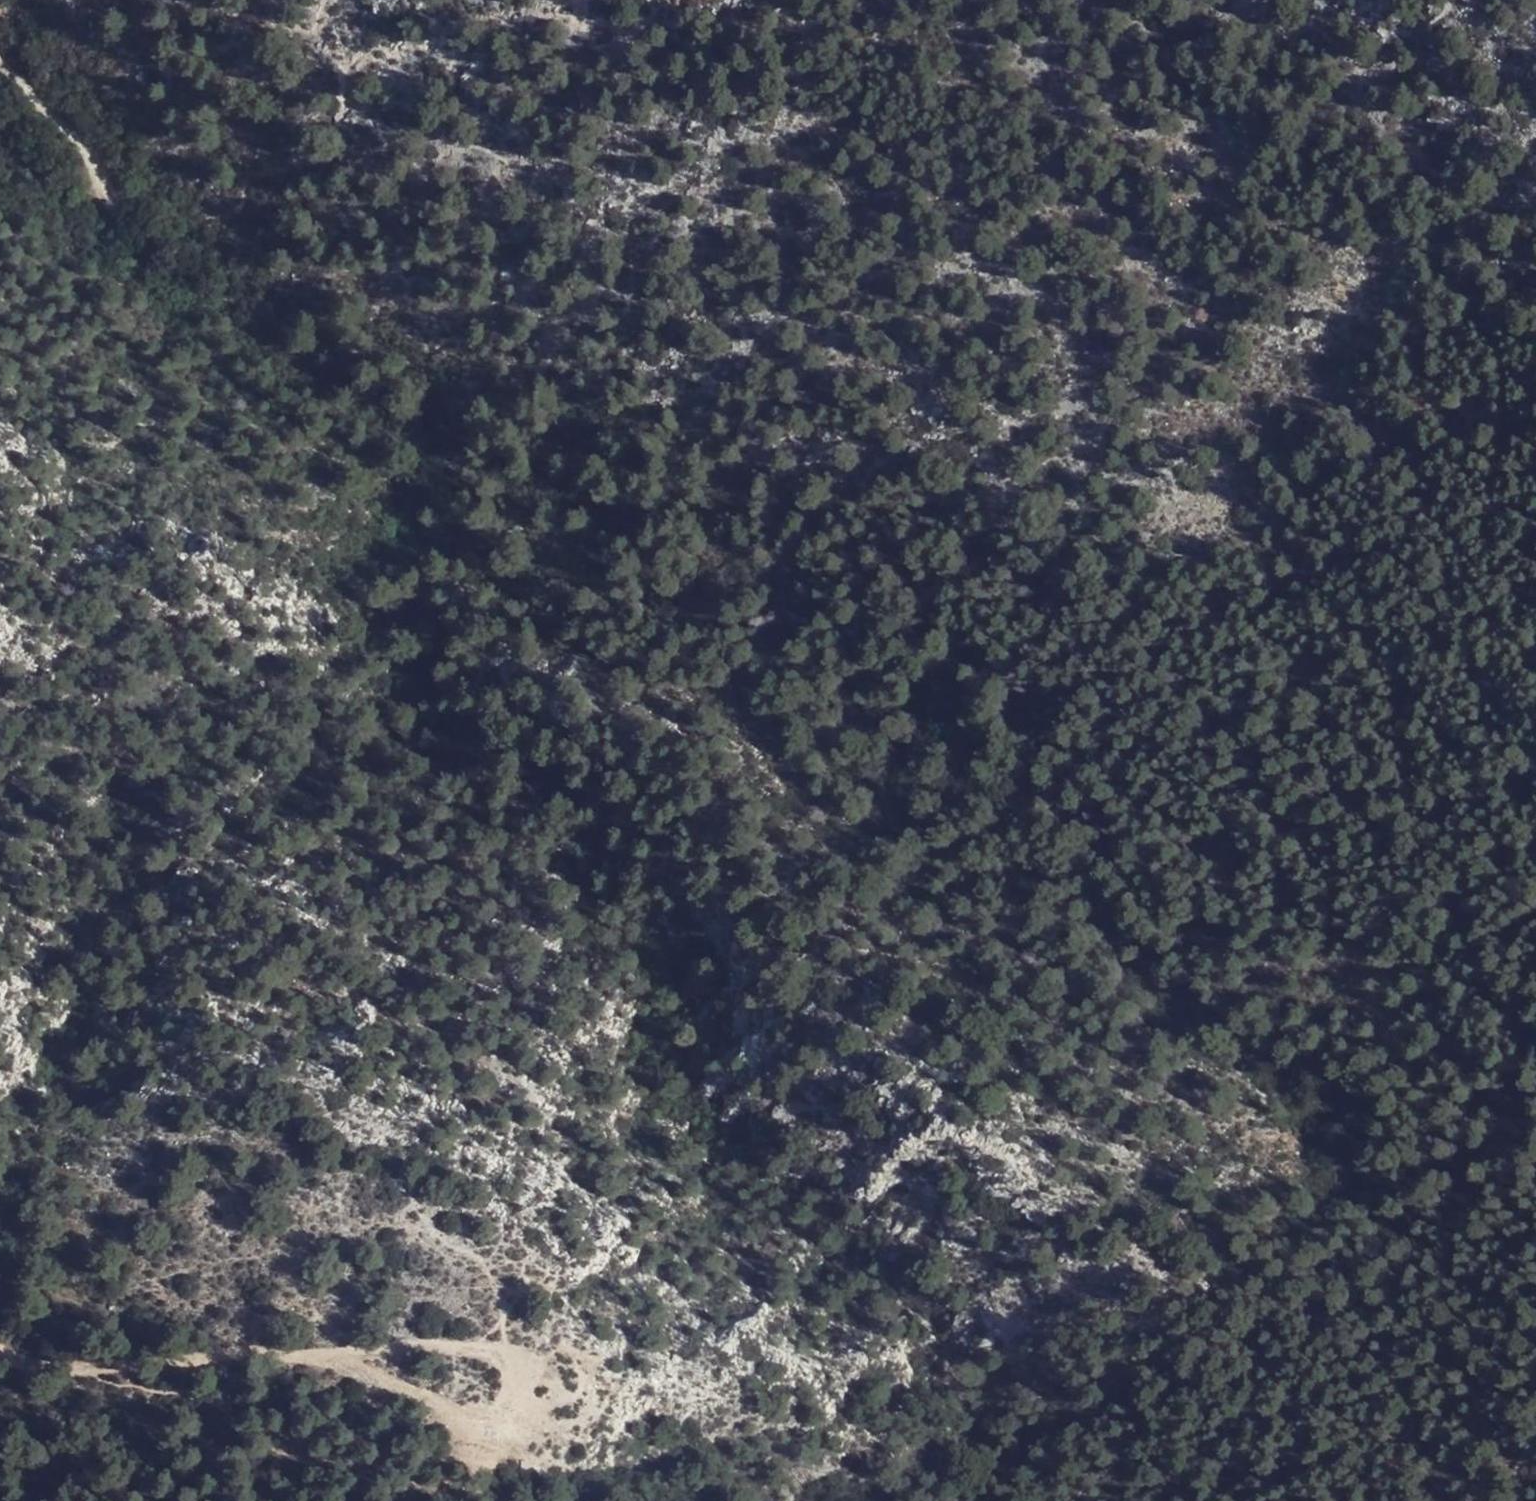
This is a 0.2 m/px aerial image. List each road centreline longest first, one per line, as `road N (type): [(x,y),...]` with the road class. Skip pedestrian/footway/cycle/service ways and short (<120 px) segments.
road 1 (track): [(465,1429),(501,1425),(510,1405),(510,1378),(485,1353),(428,1347),(309,1357)]
road 2 (track): [(309,1357),(97,1372)]
road 3 (track): [(309,1357),(427,1402),(465,1429)]

